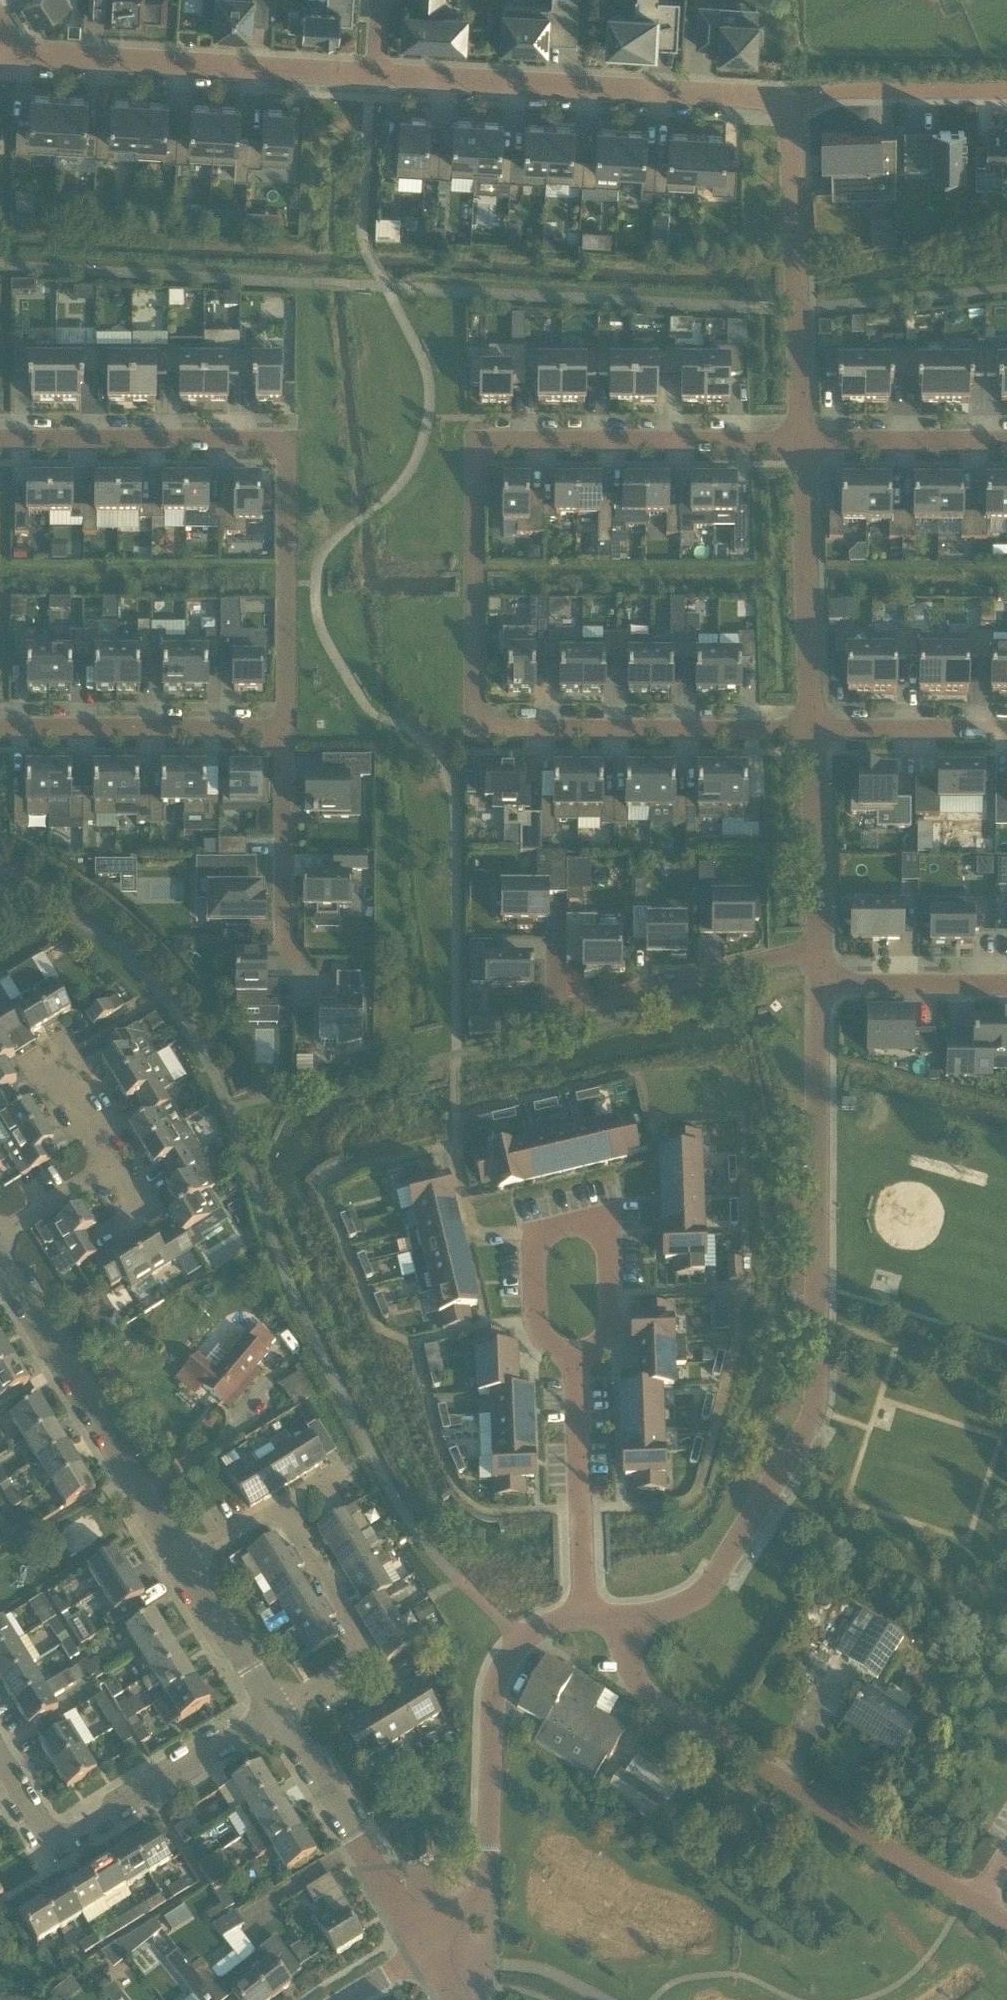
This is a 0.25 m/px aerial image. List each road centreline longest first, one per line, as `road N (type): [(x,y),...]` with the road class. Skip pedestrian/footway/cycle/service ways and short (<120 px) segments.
road 1 (residential): [(621,1622),(650,1618),(715,1581),(817,1410),(820,985)]
road 2 (residential): [(802,441),(474,441),(481,727)]
road 3 (residential): [(0,438),(288,440),(286,728)]
road 4 (residential): [(1006,1917),(649,1698),(628,1659),(621,1622)]
road 5 (residential): [(775,118),(749,92),(601,92),(373,72)]
road 6 (residential): [(584,1615),(519,1642),(499,1675),(487,1848),(473,1892),(424,1952)]
road 7 (residential): [(373,72),(20,53)]
road 8 (residential): [(185,1570),(0,1277)]
road 9 (residential): [(263,1713),(96,1827),(68,1832),(43,1818),(0,1743)]
road 10 (residential): [(558,930),(567,1004),(660,993),(819,952)]
road 11 (residential): [(812,726),(481,727)]
road 12 (residential): [(802,441),(794,205),(784,127),(775,118)]
road 13 (residential): [(263,1713),(369,1657),(282,1511)]
road 14 (residential): [(424,1952),(343,1811),(263,1713)]
road 15 (residential): [(286,728),(0,728)]
road 16 (residential): [(812,726),(802,441)]
road 17 (residential): [(571,1355),(584,1615)]
road 18 (residential): [(1006,88),(836,89),(775,118)]
road 19 (residential): [(539,1235),(608,1220),(609,1325),(603,1342),(571,1355)]
road 20 (residential): [(819,952),(812,726)]
road 21 (residential): [(286,728),(285,949)]
road 22 (residential): [(1006,442),(802,441)]
road 23 (residential): [(1006,724),(812,726)]
road 24 (residential): [(820,985),(1006,990)]
road 25 (residential): [(263,1713),(185,1570)]
road 26 (residential): [(571,1355),(556,1354),(538,1335),(539,1235)]
road 27 (residential): [(0,1226),(113,1146)]

